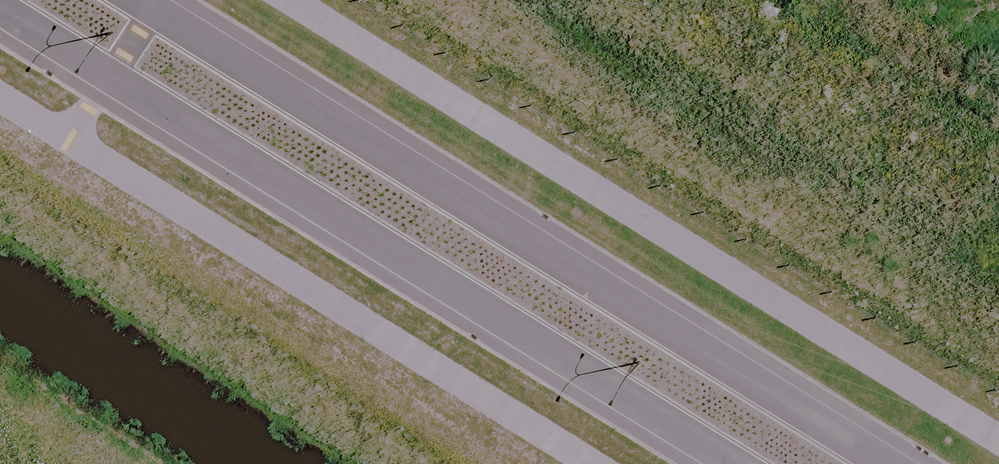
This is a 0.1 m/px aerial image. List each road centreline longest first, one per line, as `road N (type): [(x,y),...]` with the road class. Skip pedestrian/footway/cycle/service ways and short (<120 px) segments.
road 1 (secondary): [(143,0),(893,463)]
road 2 (secondary): [(732,463),(0,13)]

